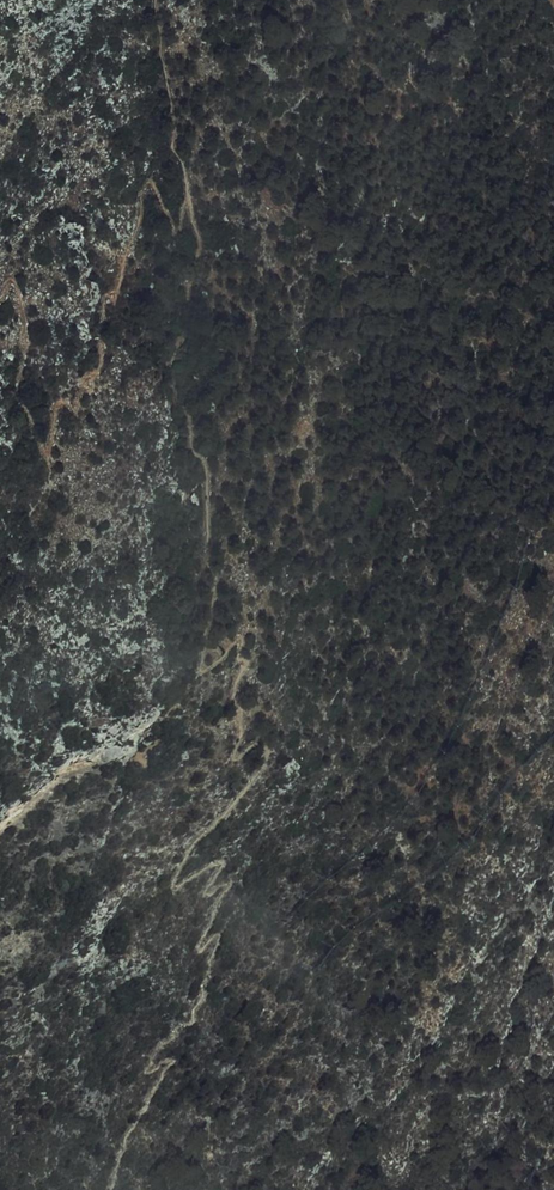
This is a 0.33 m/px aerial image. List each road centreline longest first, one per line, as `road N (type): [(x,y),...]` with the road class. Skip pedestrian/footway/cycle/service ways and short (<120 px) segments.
road 1 (primary): [(344,0),(292,107),(270,203),(263,304),(280,430),(313,550),(361,643),(478,780),(553,839)]
road 2 (primary): [(553,609),(488,757),(450,878),(422,1019),(405,1189)]

